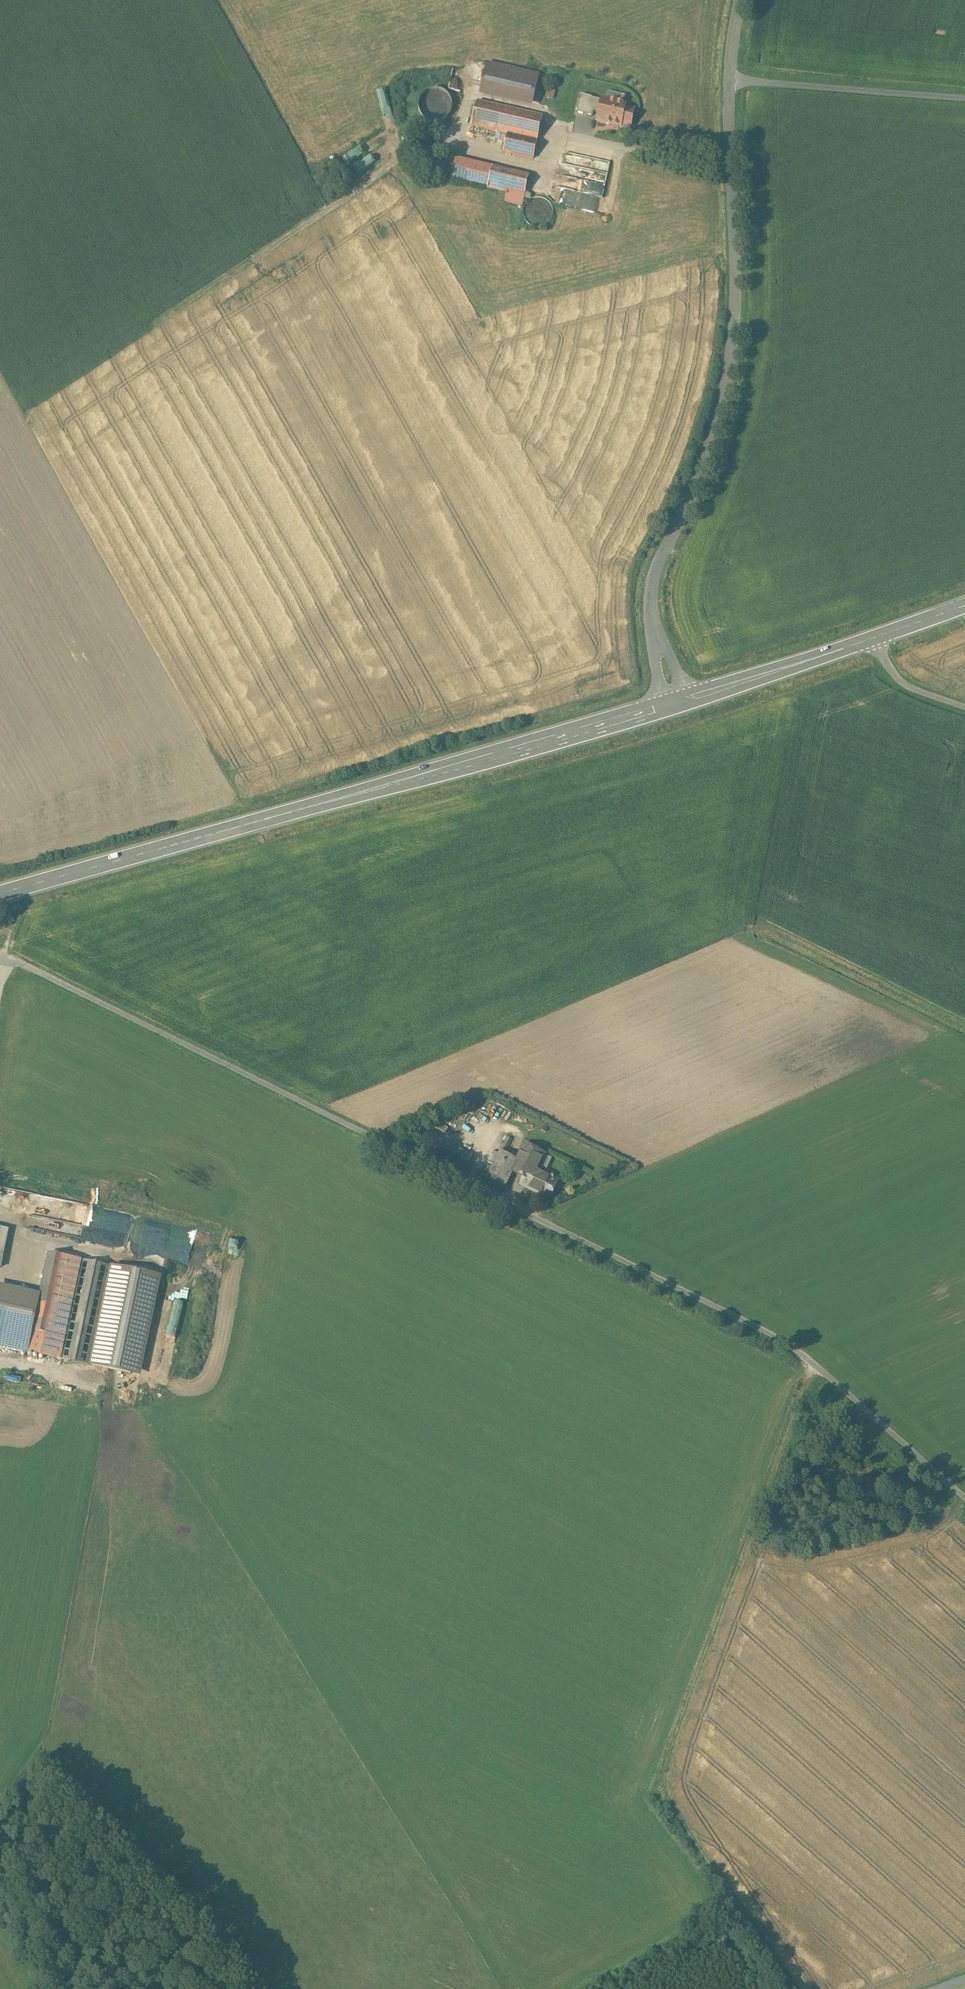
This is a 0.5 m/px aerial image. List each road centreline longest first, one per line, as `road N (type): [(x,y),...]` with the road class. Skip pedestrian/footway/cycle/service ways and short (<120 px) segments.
road 1 (unclassified): [(964,1498),(790,1344),(0,958)]
road 2 (unclassified): [(740,0),(731,80),(731,351),(715,429),(652,598),(676,701)]
road 3 (secondary): [(0,893),(676,701)]
road 4 (secondary): [(676,701),(872,639)]
road 5 (unclassified): [(964,708),(905,685),(872,639)]

